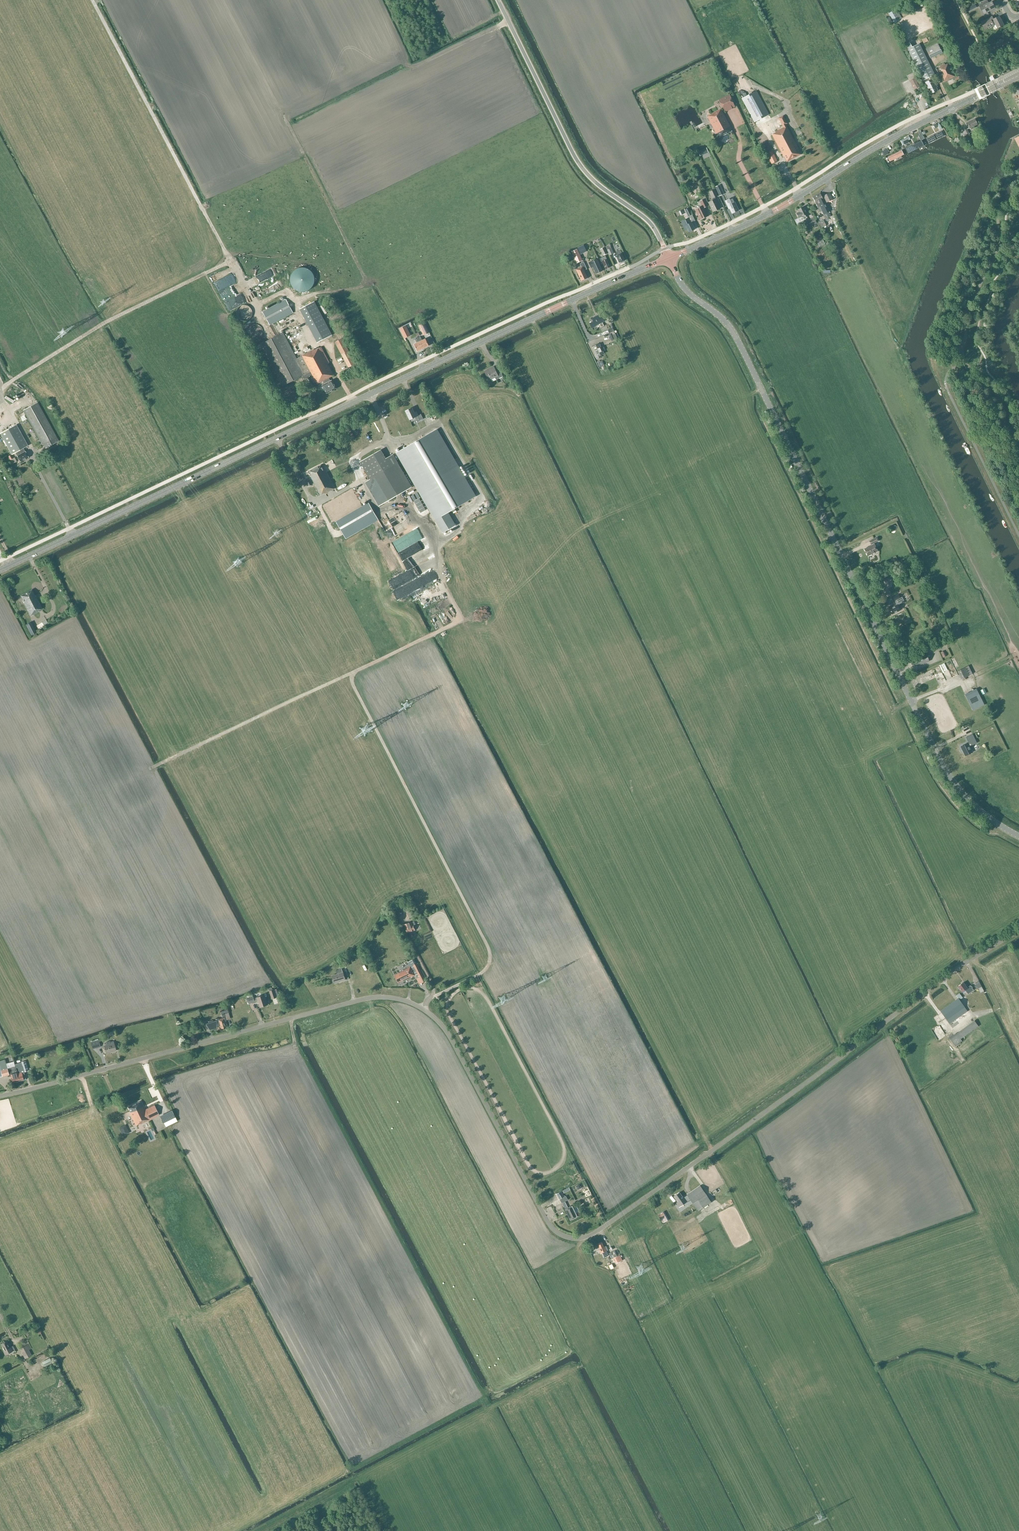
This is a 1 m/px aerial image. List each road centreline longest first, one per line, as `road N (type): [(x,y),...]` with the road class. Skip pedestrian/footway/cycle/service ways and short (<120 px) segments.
road 1 (unclassified): [(0,1095),(362,1000),(424,1005),(448,1034),(550,1227),(578,1239),(1018,930)]
road 2 (secondary): [(0,571),(668,258)]
road 3 (tertiary): [(1018,836),(969,800),(941,762),(736,338),(685,289),(668,258)]
road 4 (secondary): [(668,258),(758,219),(895,137),(1018,75)]
road 5 (tertiary): [(668,258),(649,223),(579,164),(497,0)]

